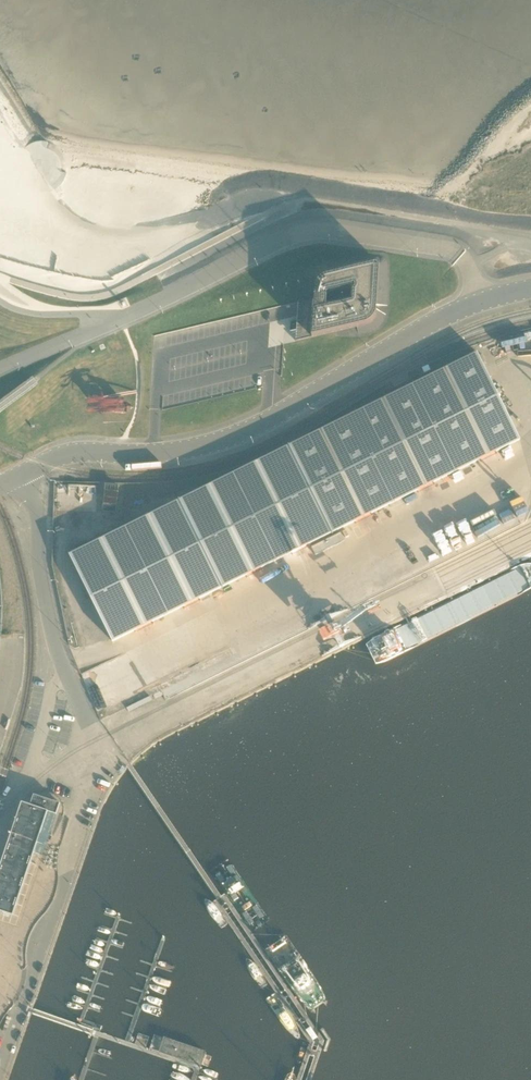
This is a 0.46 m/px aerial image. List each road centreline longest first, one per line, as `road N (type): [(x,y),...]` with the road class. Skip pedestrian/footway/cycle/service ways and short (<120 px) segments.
road 1 (unclassified): [(16,475),(84,454),(216,444),(471,305),(530,290)]
road 2 (unclassified): [(16,475),(36,510),(59,664),(110,752)]

